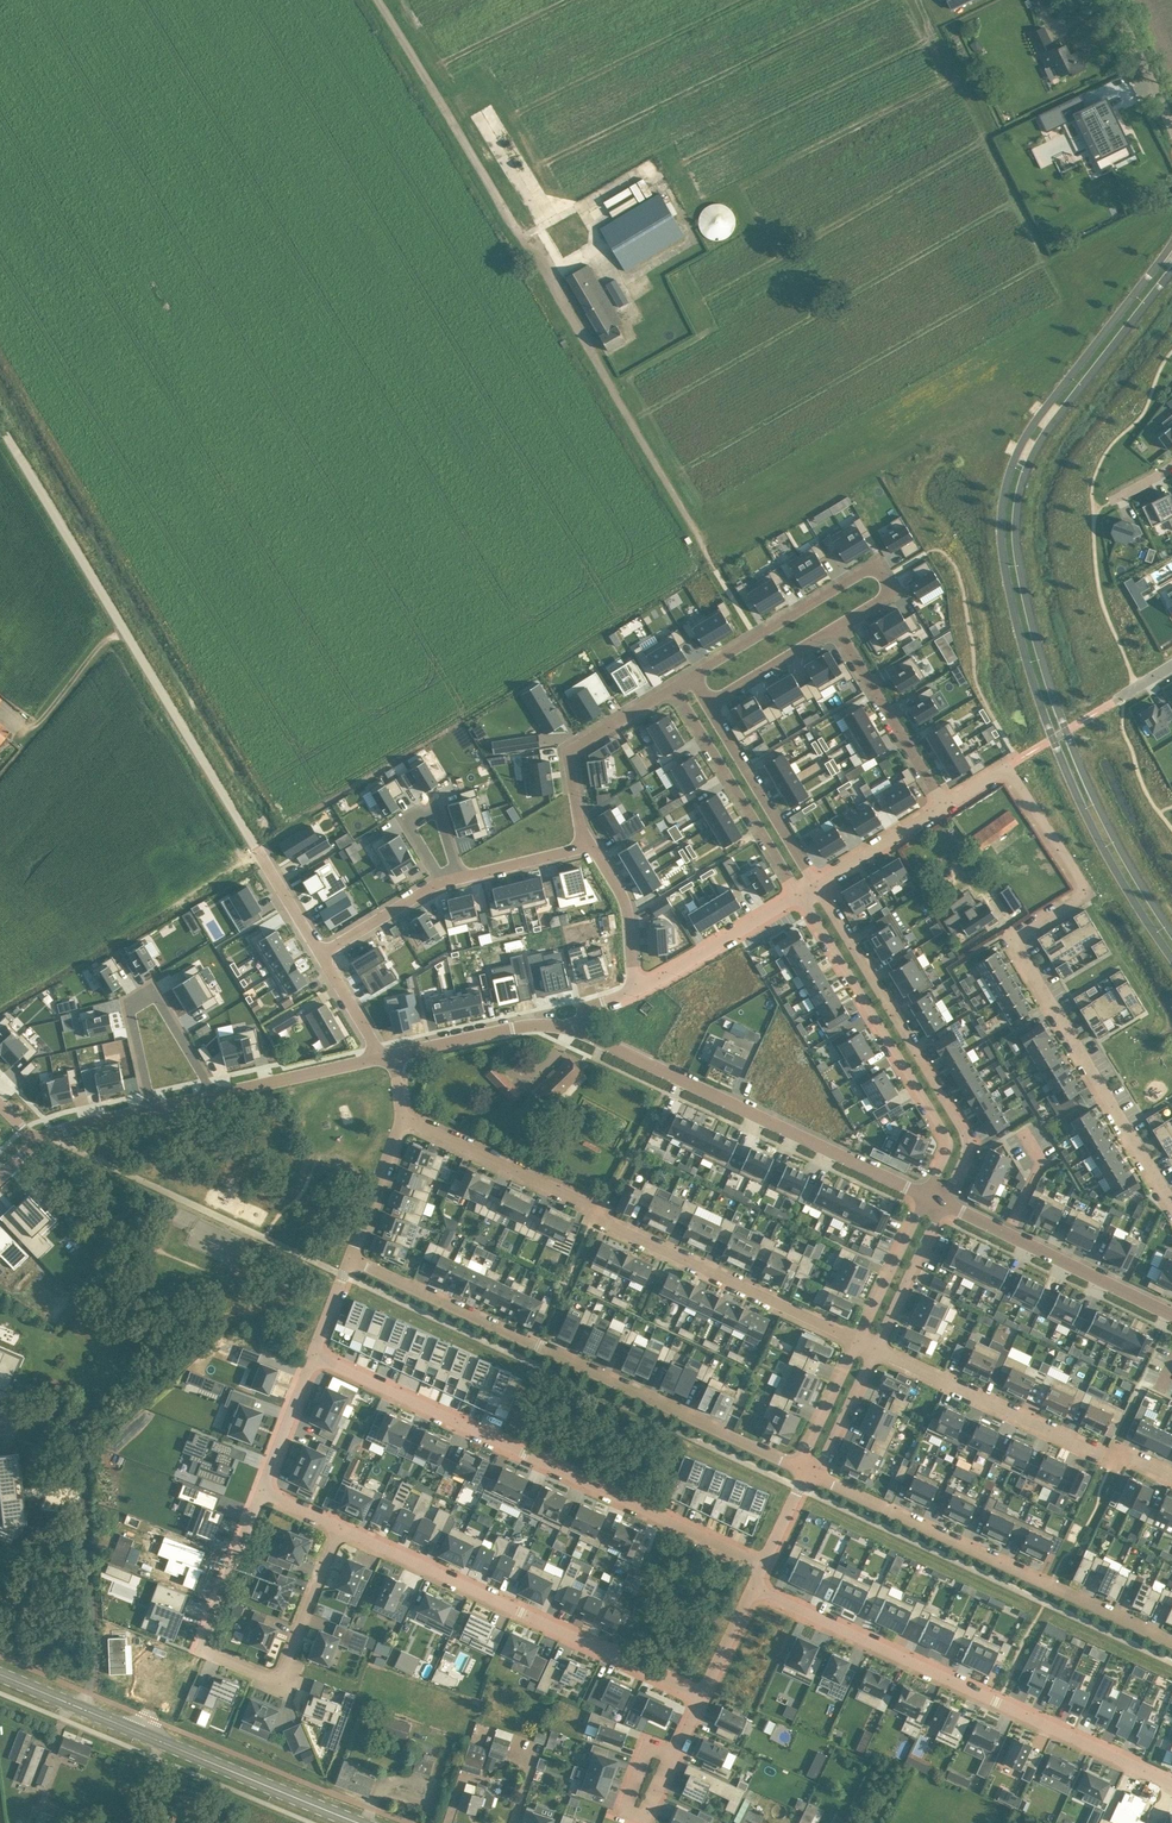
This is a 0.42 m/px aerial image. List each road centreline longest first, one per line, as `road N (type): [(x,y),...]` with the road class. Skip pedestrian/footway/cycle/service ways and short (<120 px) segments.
road 1 (tertiary): [(1171,242),(1027,435),(1012,463),(1001,536),(1024,657),(1077,800),(1171,954)]
road 2 (tertiary): [(1171,930),(1091,794),(1066,731),(1039,653),(1016,536),(1018,501),(1039,442),(1171,271)]
road 3 (track): [(377,0),(569,309),(715,568)]
road 4 (unclassified): [(321,953),(0,423)]
road 5 (residential): [(1171,1208),(1018,949),(1019,933),(1085,893),(1009,766)]
road 6 (residential): [(859,1341),(402,1117)]
road 7 (residential): [(764,1566),(313,1354)]
road 8 (residential): [(799,1468),(350,1259)]
road 9 (residential): [(1171,1783),(754,1588)]
road 10 (residential): [(260,1491),(201,1650),(279,1683),(340,1527)]
road 11 (residential): [(701,1699),(340,1527)]
road 12 (residential): [(1171,1642),(816,1476)]
road 13 (secondary): [(361,1822),(0,1674)]
road 14 (unclassified): [(925,1195),(574,1027)]
road 15 (residential): [(945,1205),(970,1142),(815,886)]
road 16 (residential): [(802,894),(949,1143),(925,1195)]
road 17 (residential): [(1171,1477),(1106,1456),(876,1349)]
road 18 (residential): [(692,677),(876,564),(893,590),(836,626)]
road 19 (unclassified): [(1171,1312),(945,1205)]
road 20 (residential): [(151,1107),(129,1005),(153,993),(215,1093)]
road 21 (residential): [(674,687),(802,894)]
road 22 (residential): [(591,845),(579,824),(568,750),(674,687)]
road 23 (residential): [(815,886),(706,701)]
road 24 (residential): [(836,626),(945,805)]
road 25 (residential): [(635,991),(802,894)]
road 26 (unclassified): [(387,1057),(546,1022),(574,1027)]
road 27 (residential): [(459,878),(434,802),(408,820),(442,881)]
road 28 (unclassified): [(215,1093),(387,1057)]
road 29 (residential): [(675,1754),(644,1820),(624,1814),(649,1746)]
road 30 (residential): [(925,1195),(859,1341)]
road 31 (residential): [(876,1349),(945,1205)]
road 32 (residential): [(635,991),(629,916),(591,845)]
road 33 (residential): [(815,886),(945,805)]
road 34 (residential): [(402,1117),(350,1259)]
road 35 (residential): [(836,626),(706,701)]
road 36 (residential): [(313,1354),(260,1491)]
road 37 (residential): [(442,881),(321,953)]
road 38 (residential): [(816,1476),(876,1349)]
road 39 (residential): [(859,1341),(799,1468)]
road 40 (unclassified): [(1171,125),(1112,0)]
road 41 (residential): [(591,845),(459,878)]
road 42 (unclassified): [(387,1057),(321,953)]
road 43 (residential): [(754,1588),(701,1699)]
road 44 (unclassified): [(35,1142),(151,1107)]

